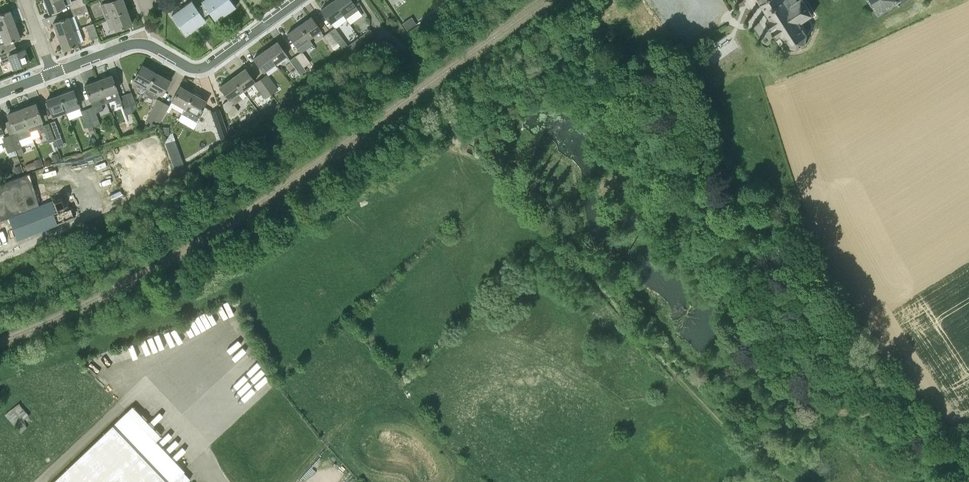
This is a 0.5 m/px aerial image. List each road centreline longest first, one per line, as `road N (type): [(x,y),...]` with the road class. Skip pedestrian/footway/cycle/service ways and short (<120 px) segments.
road 1 (residential): [(299,0),(205,67),(135,43),(53,74)]

